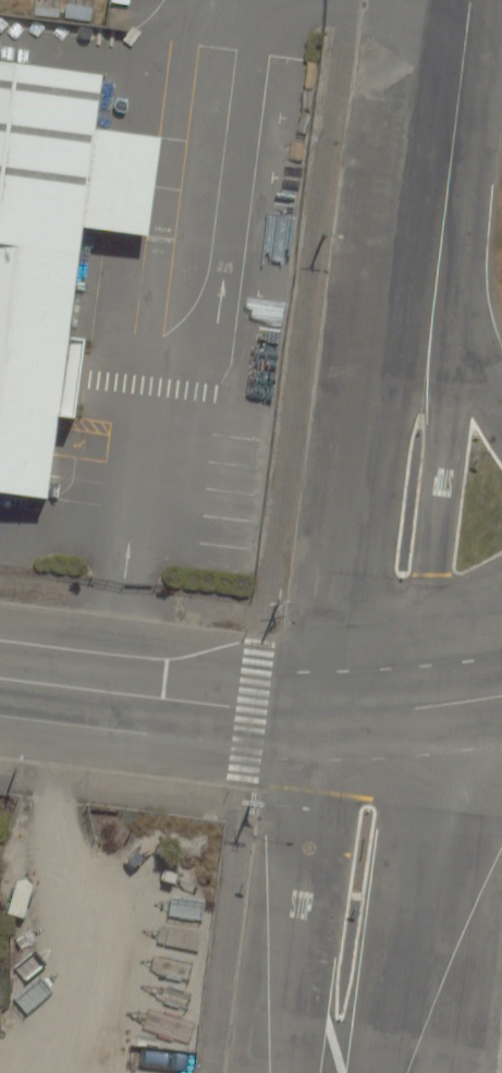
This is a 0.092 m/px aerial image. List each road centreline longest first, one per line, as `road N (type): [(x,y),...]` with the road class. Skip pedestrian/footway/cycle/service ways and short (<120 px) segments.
road 1 (residential): [(385,712),(439,268)]
road 2 (secondary): [(0,676),(254,708),(385,712)]
road 3 (tertiary): [(335,1072),(385,712)]
road 4 (residential): [(439,268),(472,0)]
road 5 (secondary): [(385,712),(501,622)]
road 6 (secondary): [(439,268),(501,400)]

